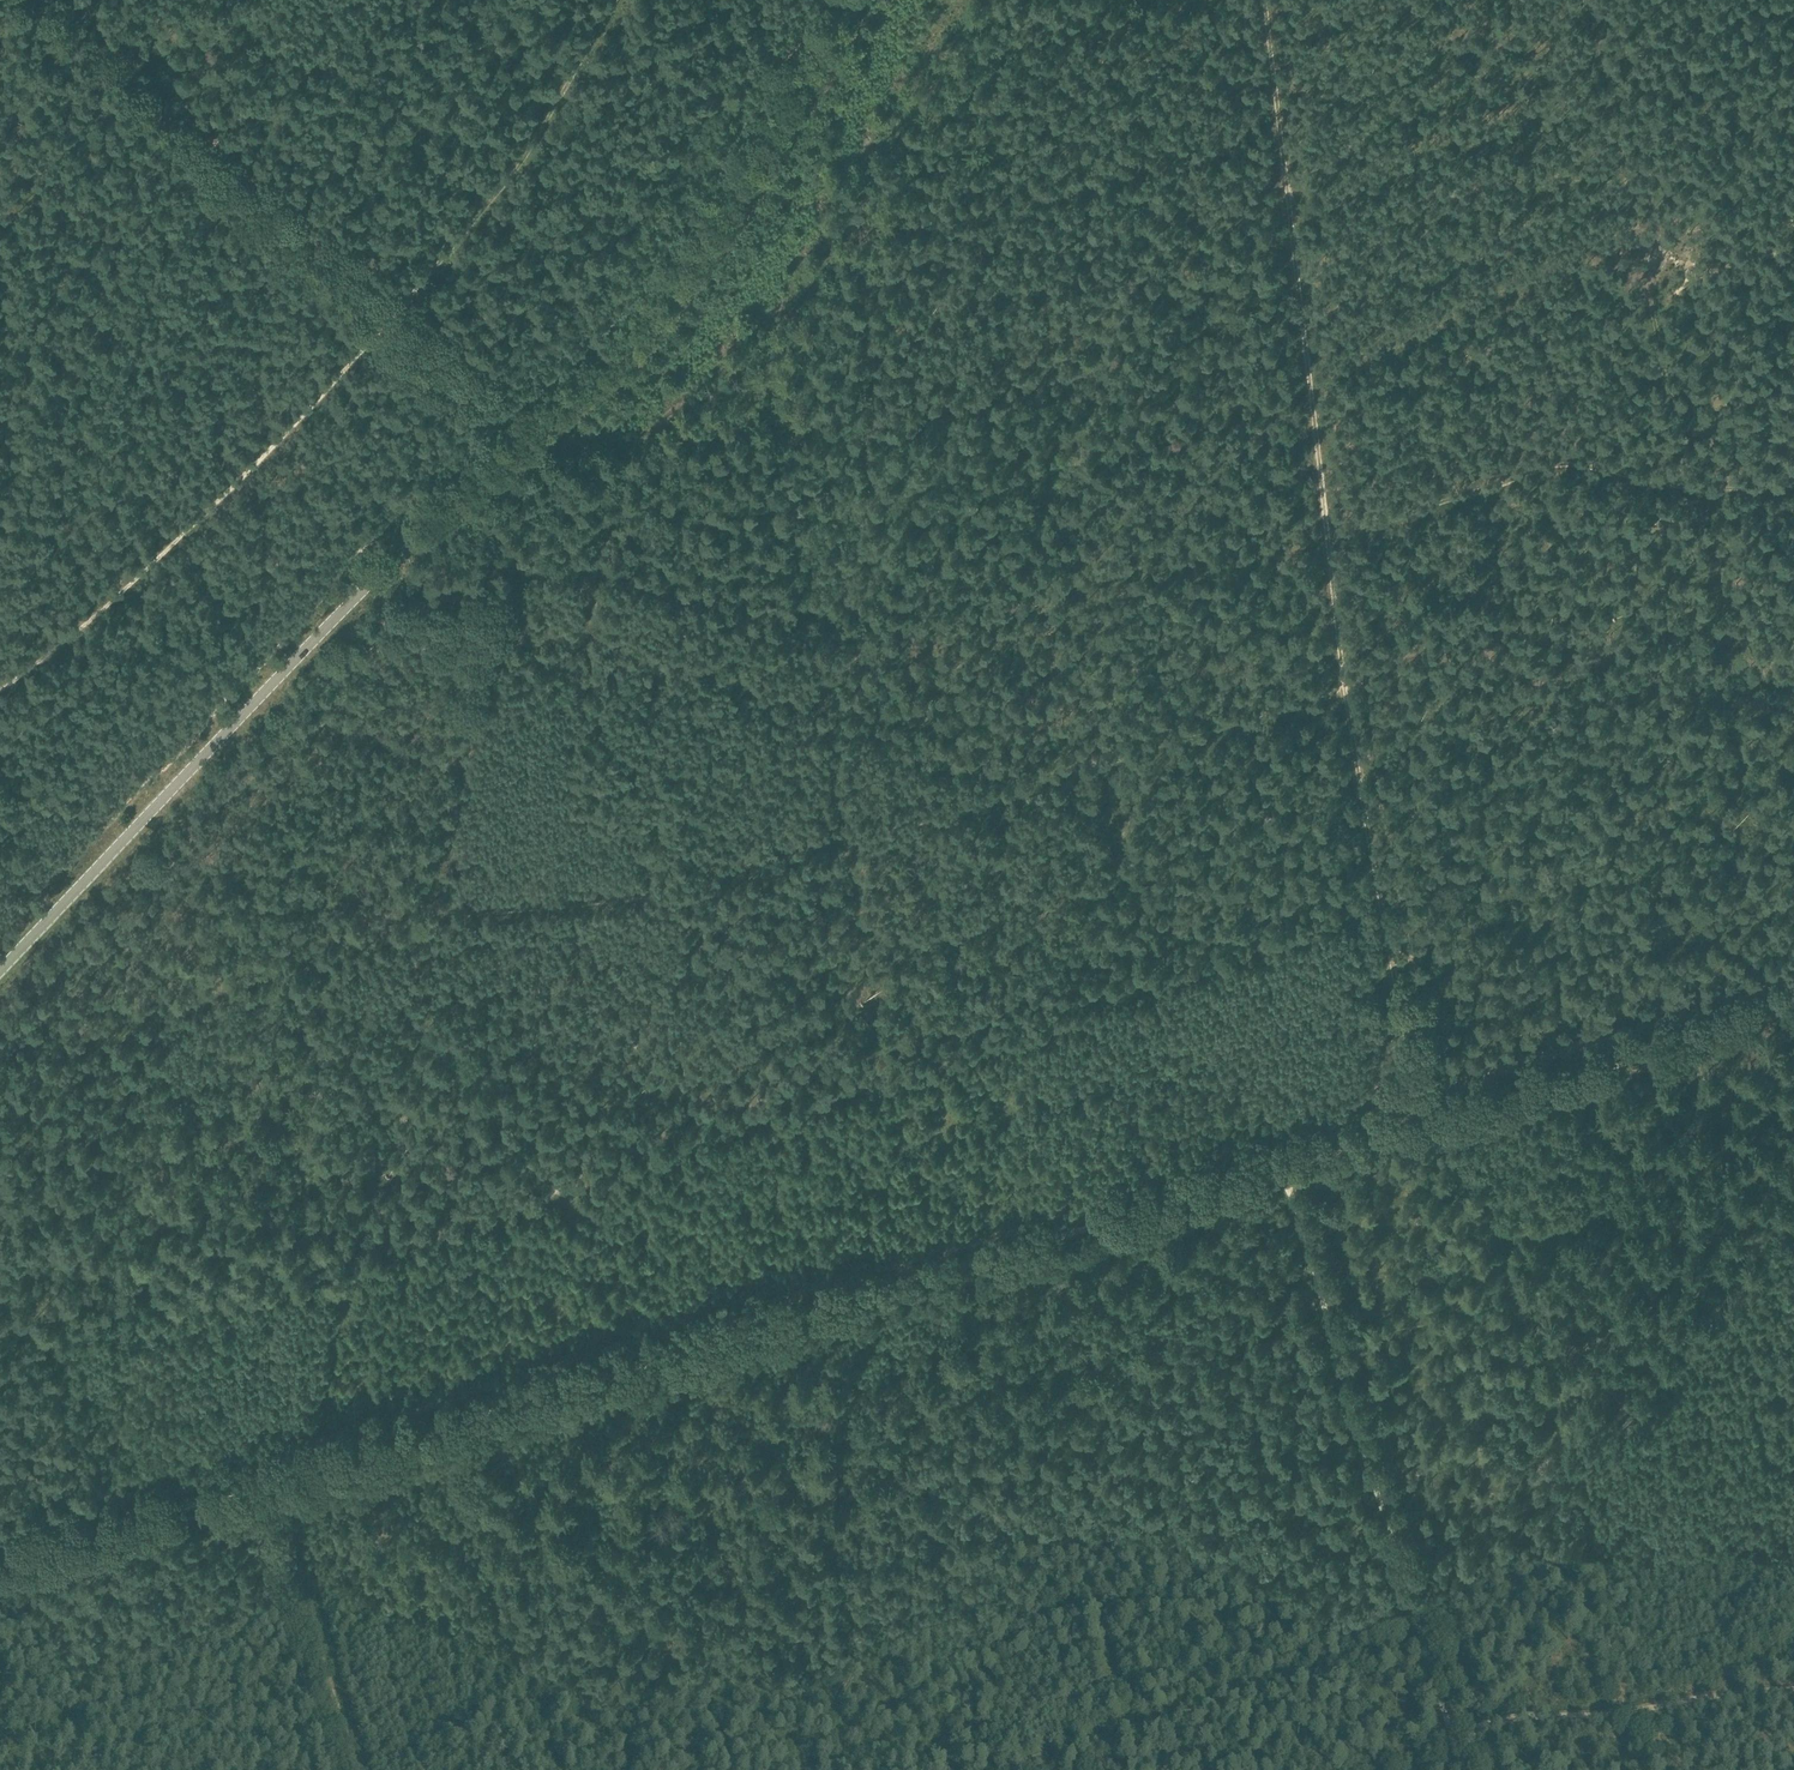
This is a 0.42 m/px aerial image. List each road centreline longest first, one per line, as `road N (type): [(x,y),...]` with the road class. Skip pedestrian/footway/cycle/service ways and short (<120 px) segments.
road 1 (track): [(1793,982),(0,1539)]
road 2 (track): [(1282,1168),(0,1570)]
road 3 (tertiary): [(0,971),(373,581),(651,334),(805,96),(856,0)]
road 4 (track): [(1421,1127),(1344,697),(1263,0)]
road 5 (track): [(0,688),(157,558),(356,355),(531,145),(611,0)]
road 6 (track): [(1793,1012),(1282,1168)]
road 7 (track): [(1420,1642),(1282,1168)]
road 8 (track): [(1326,543),(1551,466),(1685,487),(1793,484)]
road 9 (track): [(1420,1642),(997,1769)]
road 10 (track): [(1793,1688),(1448,1729)]
road 11 (track): [(290,1475),(288,1541),(355,1769)]

